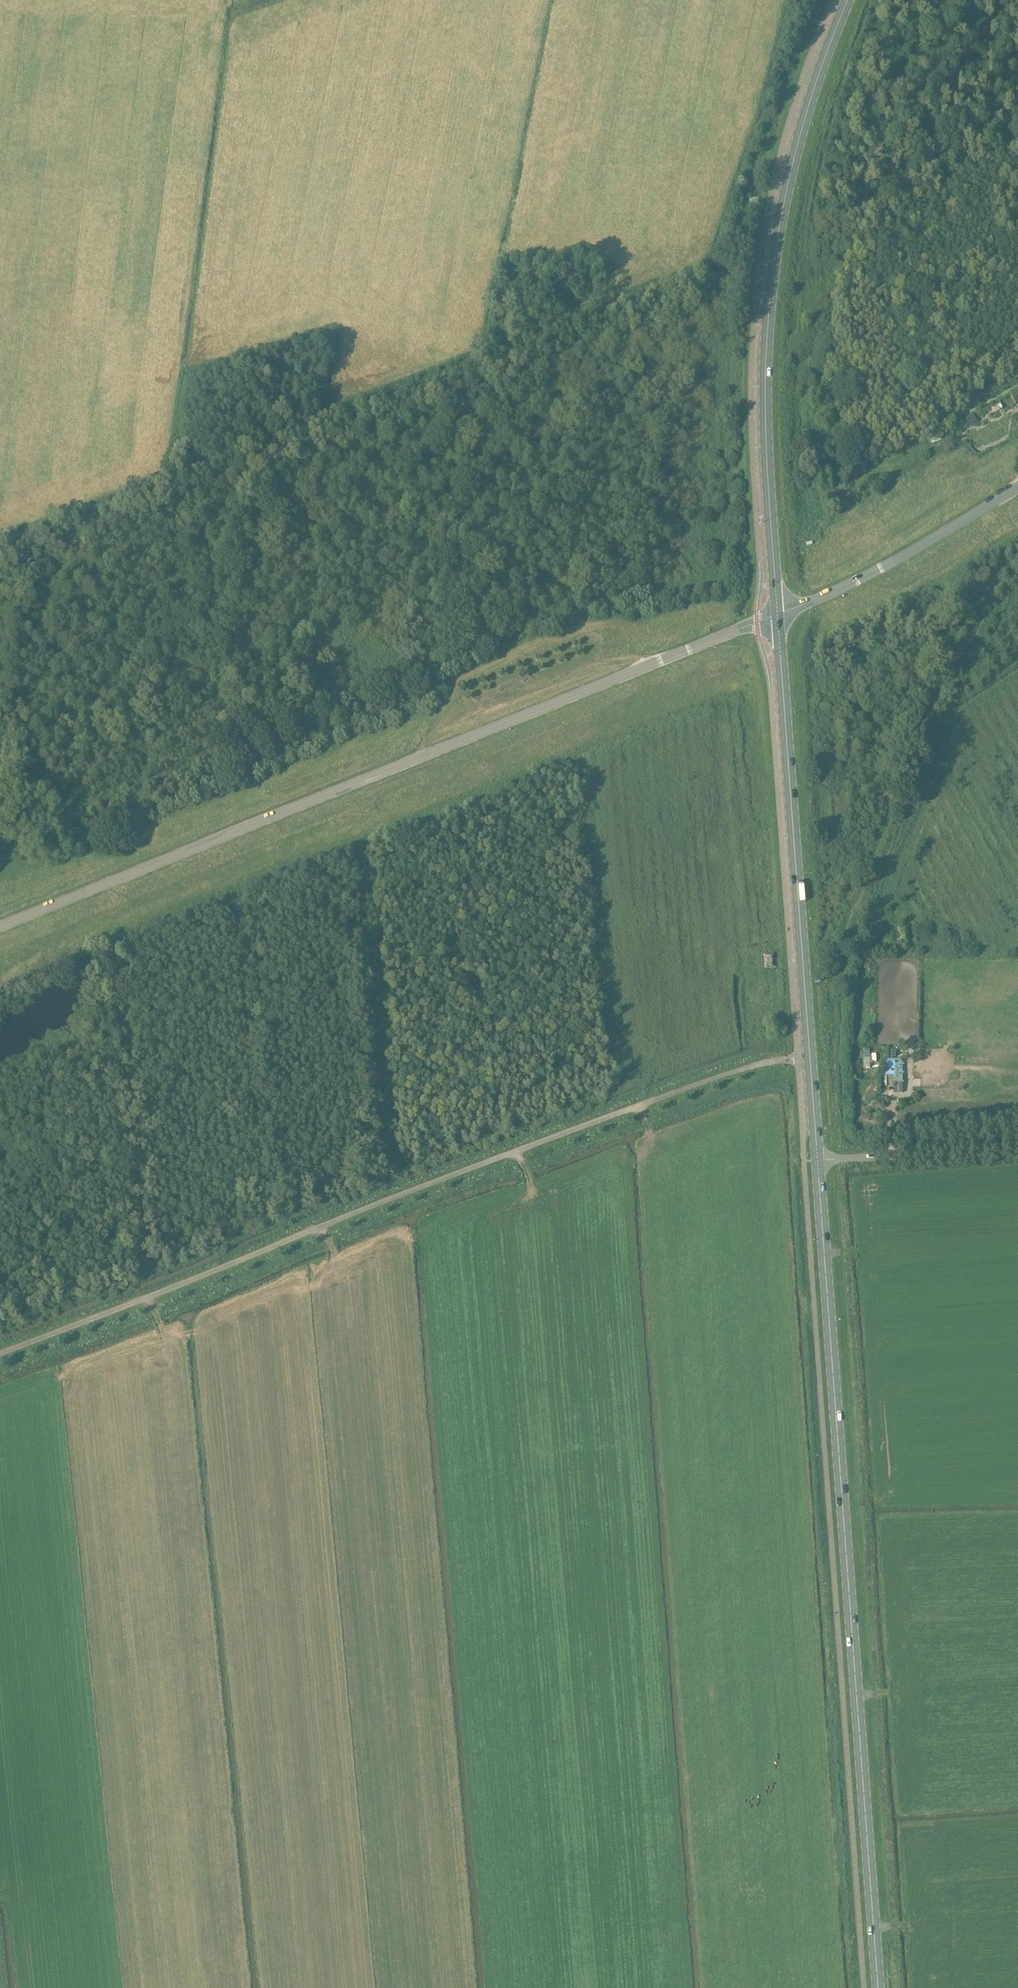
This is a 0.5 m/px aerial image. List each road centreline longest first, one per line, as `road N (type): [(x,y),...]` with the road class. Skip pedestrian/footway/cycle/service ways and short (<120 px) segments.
road 1 (unclassified): [(0,1353),(539,1142),(748,1067),(797,1059)]
road 2 (tertiary): [(0,928),(776,615)]
road 3 (primary): [(879,1987),(817,1161)]
road 4 (primary): [(776,615),(766,454),(775,253),(813,90),(847,0)]
road 5 (primary): [(817,1161),(776,615)]
road 6 (tertiary): [(776,615),(859,580),(1017,489)]
road 7 (track): [(840,937),(842,1159)]
road 8 (unclassified): [(817,1161),(1017,1145)]

